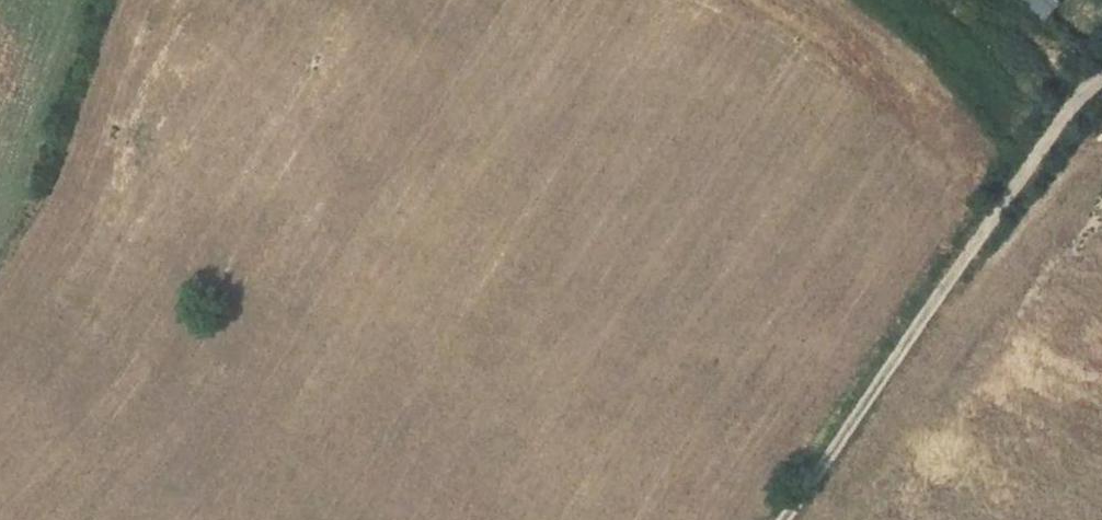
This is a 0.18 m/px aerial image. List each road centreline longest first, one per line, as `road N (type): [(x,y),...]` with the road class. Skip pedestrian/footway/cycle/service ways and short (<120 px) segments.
road 1 (track): [(1101,77),(1082,85),(1036,146),(780,519)]

